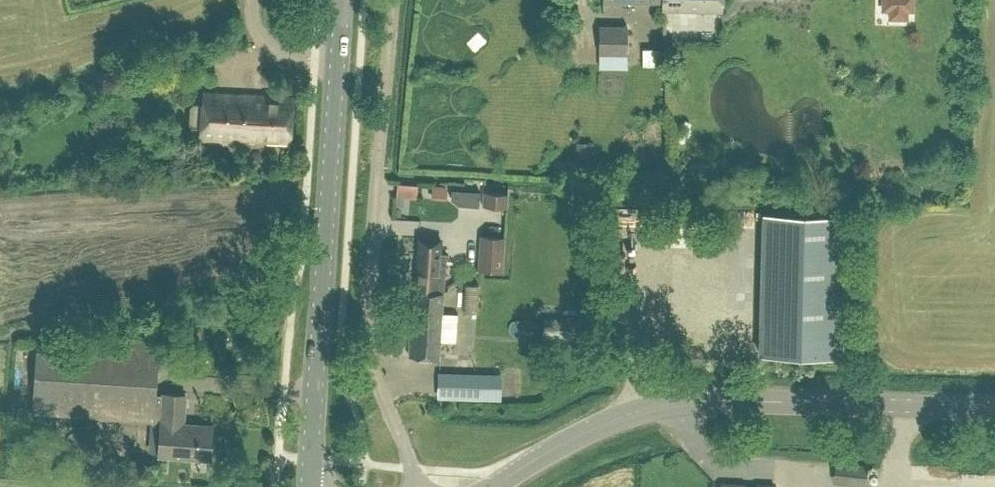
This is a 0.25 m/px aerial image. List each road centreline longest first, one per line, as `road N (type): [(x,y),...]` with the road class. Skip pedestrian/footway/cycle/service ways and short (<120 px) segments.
road 1 (tertiary): [(485,486),(583,431),(677,400),(994,406)]
road 2 (unclassified): [(417,486),(375,375),(368,331),(394,0)]
road 3 (tertiary): [(309,486),(338,59)]
road 4 (residential): [(338,59),(275,49),(256,26),(251,0)]

